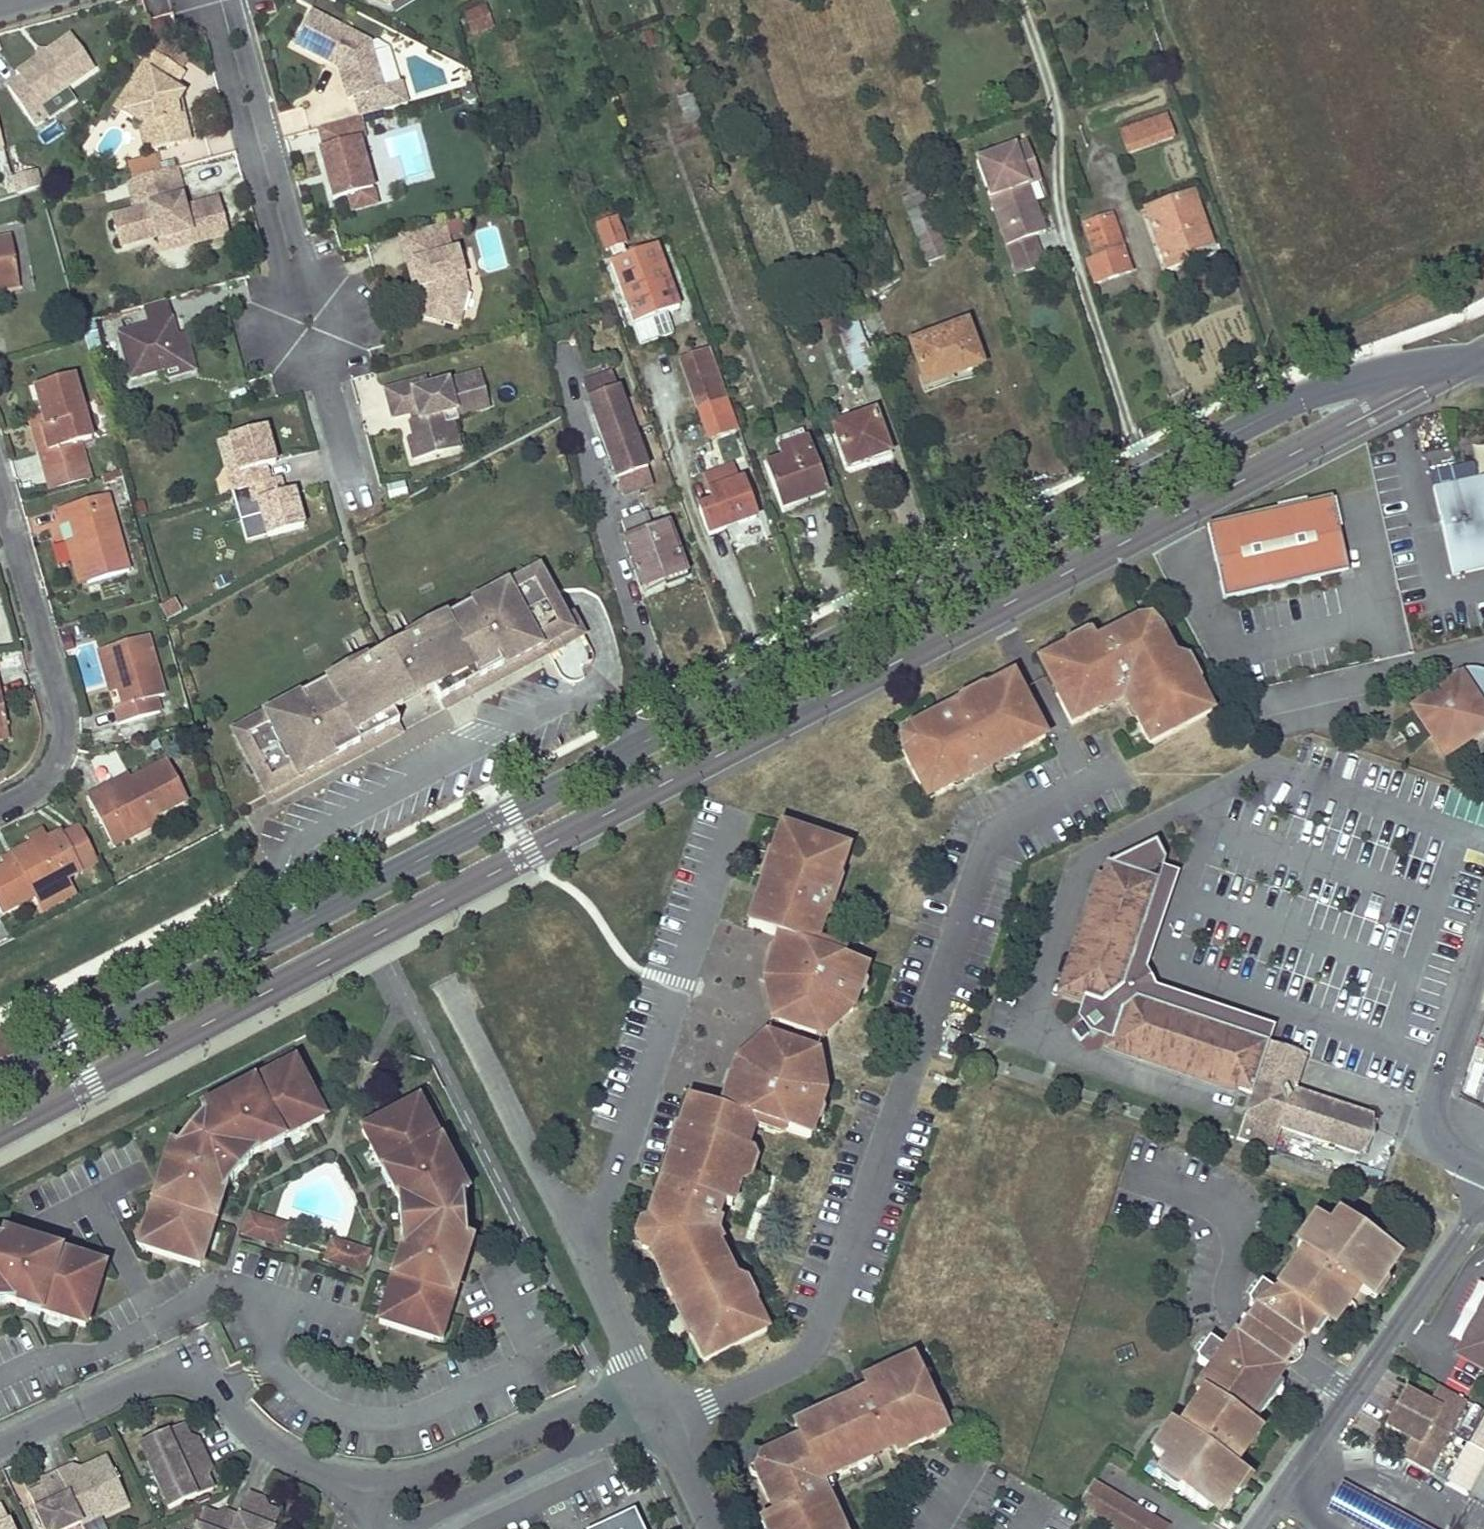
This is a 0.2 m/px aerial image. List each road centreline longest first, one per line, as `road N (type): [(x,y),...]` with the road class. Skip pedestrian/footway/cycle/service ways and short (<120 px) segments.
road 1 (tertiary): [(0,1068),(68,1042),(1302,398),(1376,374),(1483,360)]
road 2 (residential): [(653,1405),(710,1405),(776,1374),(814,1344),(989,834),(1125,766)]
road 3 (residential): [(359,513),(221,0)]
road 4 (residential): [(451,997),(582,1247),(653,1405)]
road 5 (residential): [(0,1443),(156,1368),(196,1378),(285,1457),(368,1497)]
road 6 (track): [(1175,0),(1257,213),(1334,349),(1344,385)]
road 7 (residential): [(1252,1528),(1483,1198)]
road 8 (residential): [(0,808),(52,765),(62,714),(0,503)]
road 9 (residential): [(653,1405),(612,1397),(368,1497)]
road 10 (residential): [(410,1528),(629,1424),(653,1405)]
road 11 (residential): [(1483,1161),(1432,1133),(1436,1092),(1483,947)]
road 12 (residential): [(653,1405),(713,1528)]

